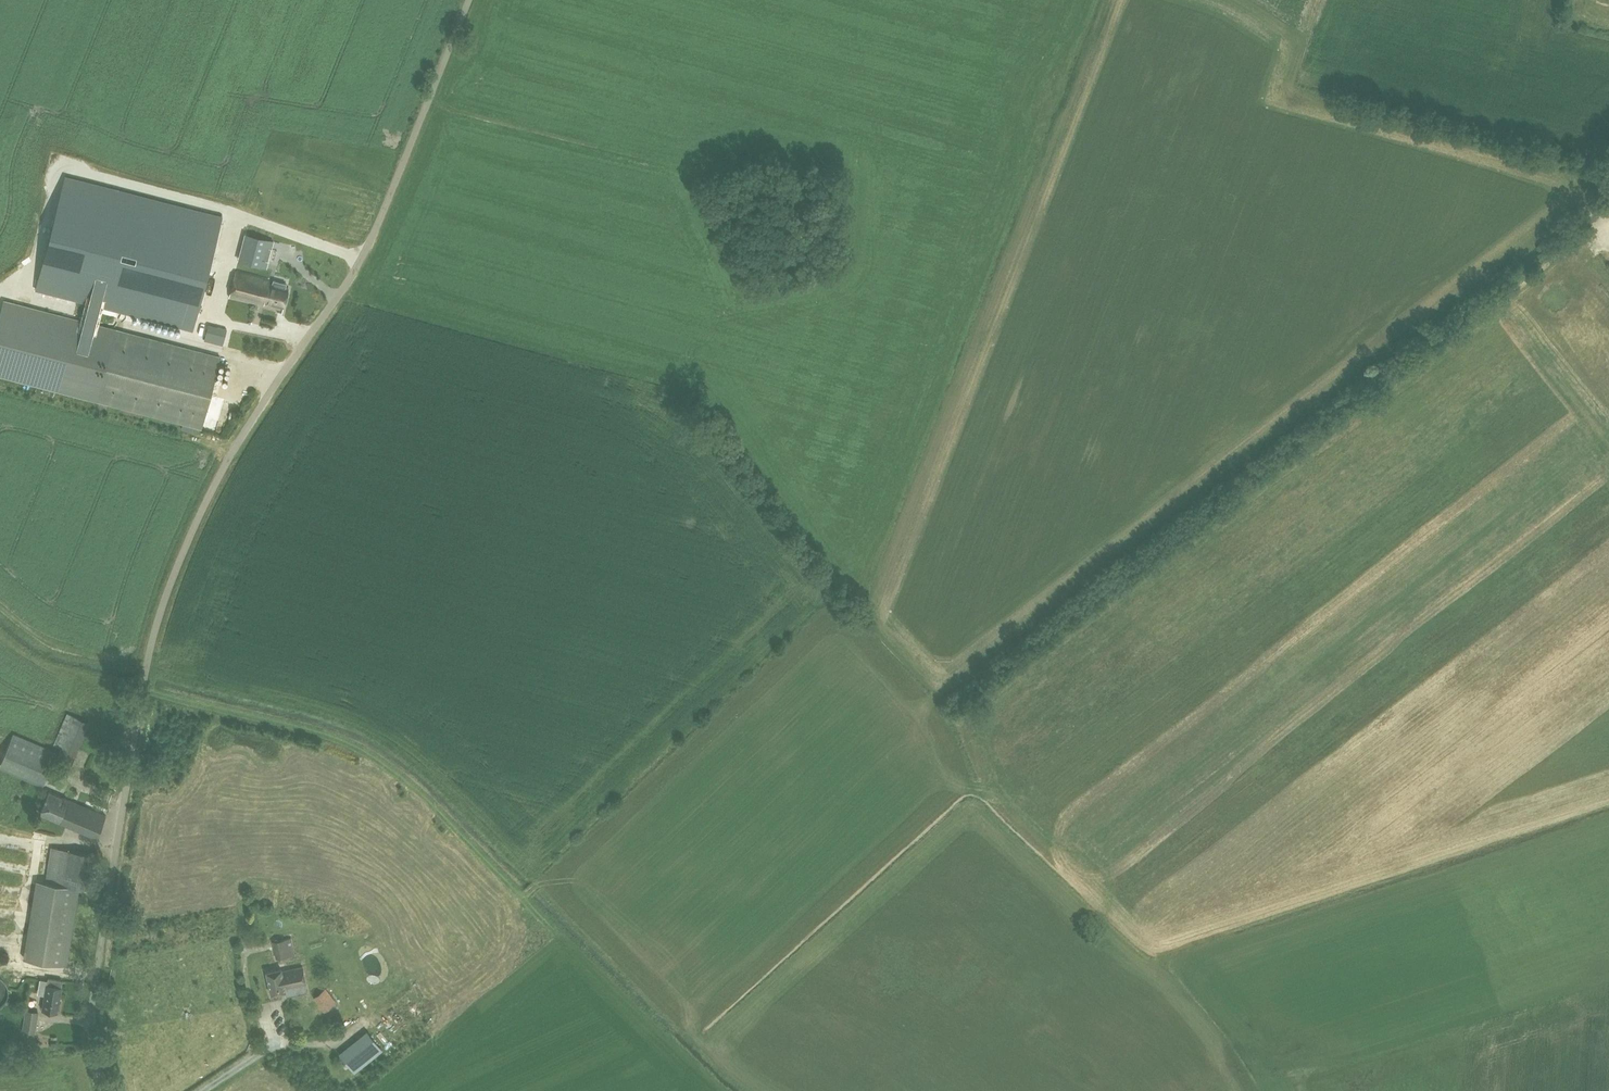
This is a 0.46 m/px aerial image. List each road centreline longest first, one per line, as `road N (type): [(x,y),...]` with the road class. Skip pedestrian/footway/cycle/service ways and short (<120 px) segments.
road 1 (unclassified): [(96,1090),(87,1012),(145,674),(170,578),(254,416),(366,250),(469,0)]

